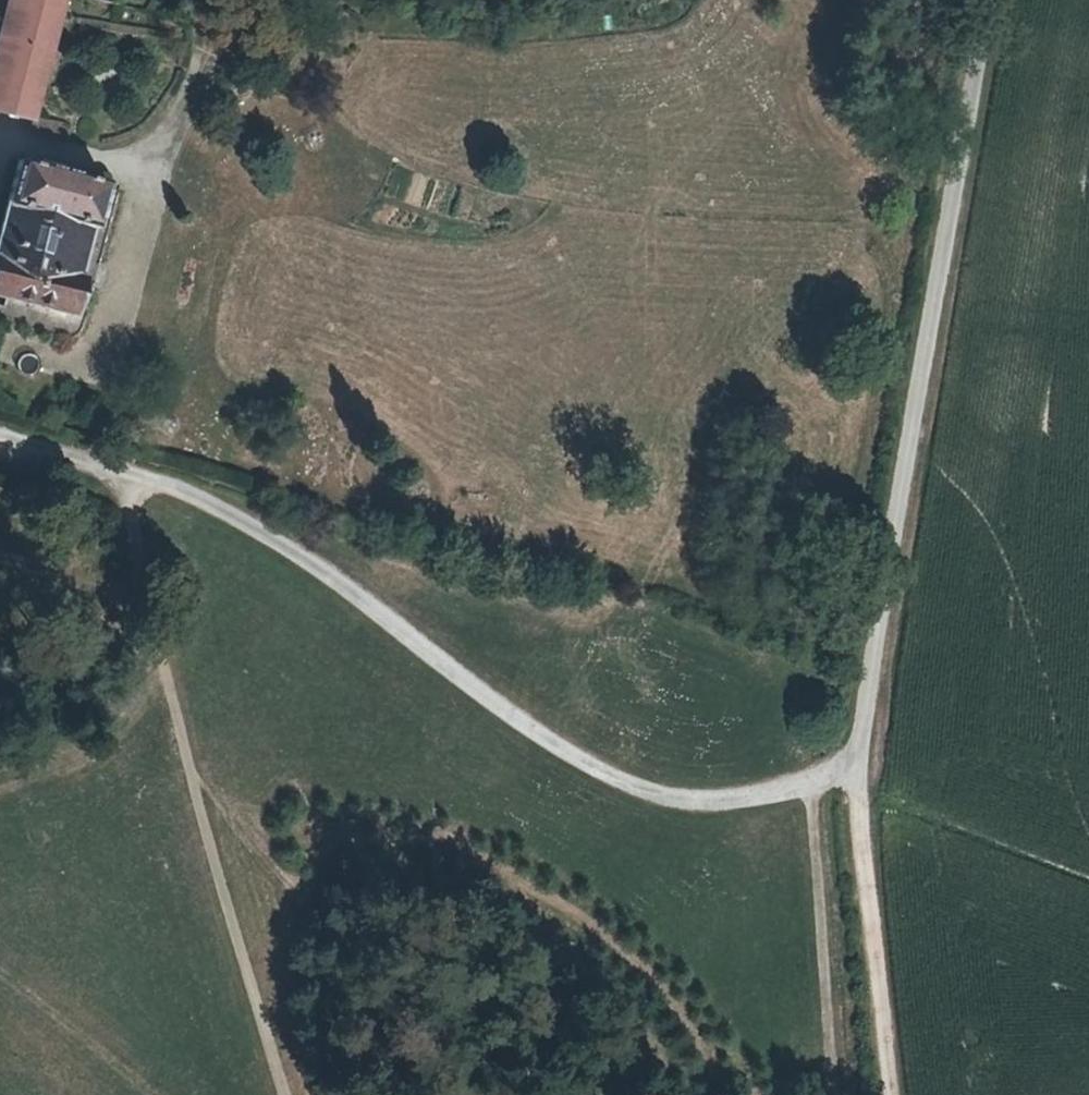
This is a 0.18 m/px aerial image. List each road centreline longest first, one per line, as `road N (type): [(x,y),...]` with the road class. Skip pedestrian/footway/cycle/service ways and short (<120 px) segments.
road 1 (track): [(883,1094),(851,767),(982,0)]
road 2 (track): [(851,767),(730,806),(652,798),(563,758),(291,552),(167,488),(3,451)]

